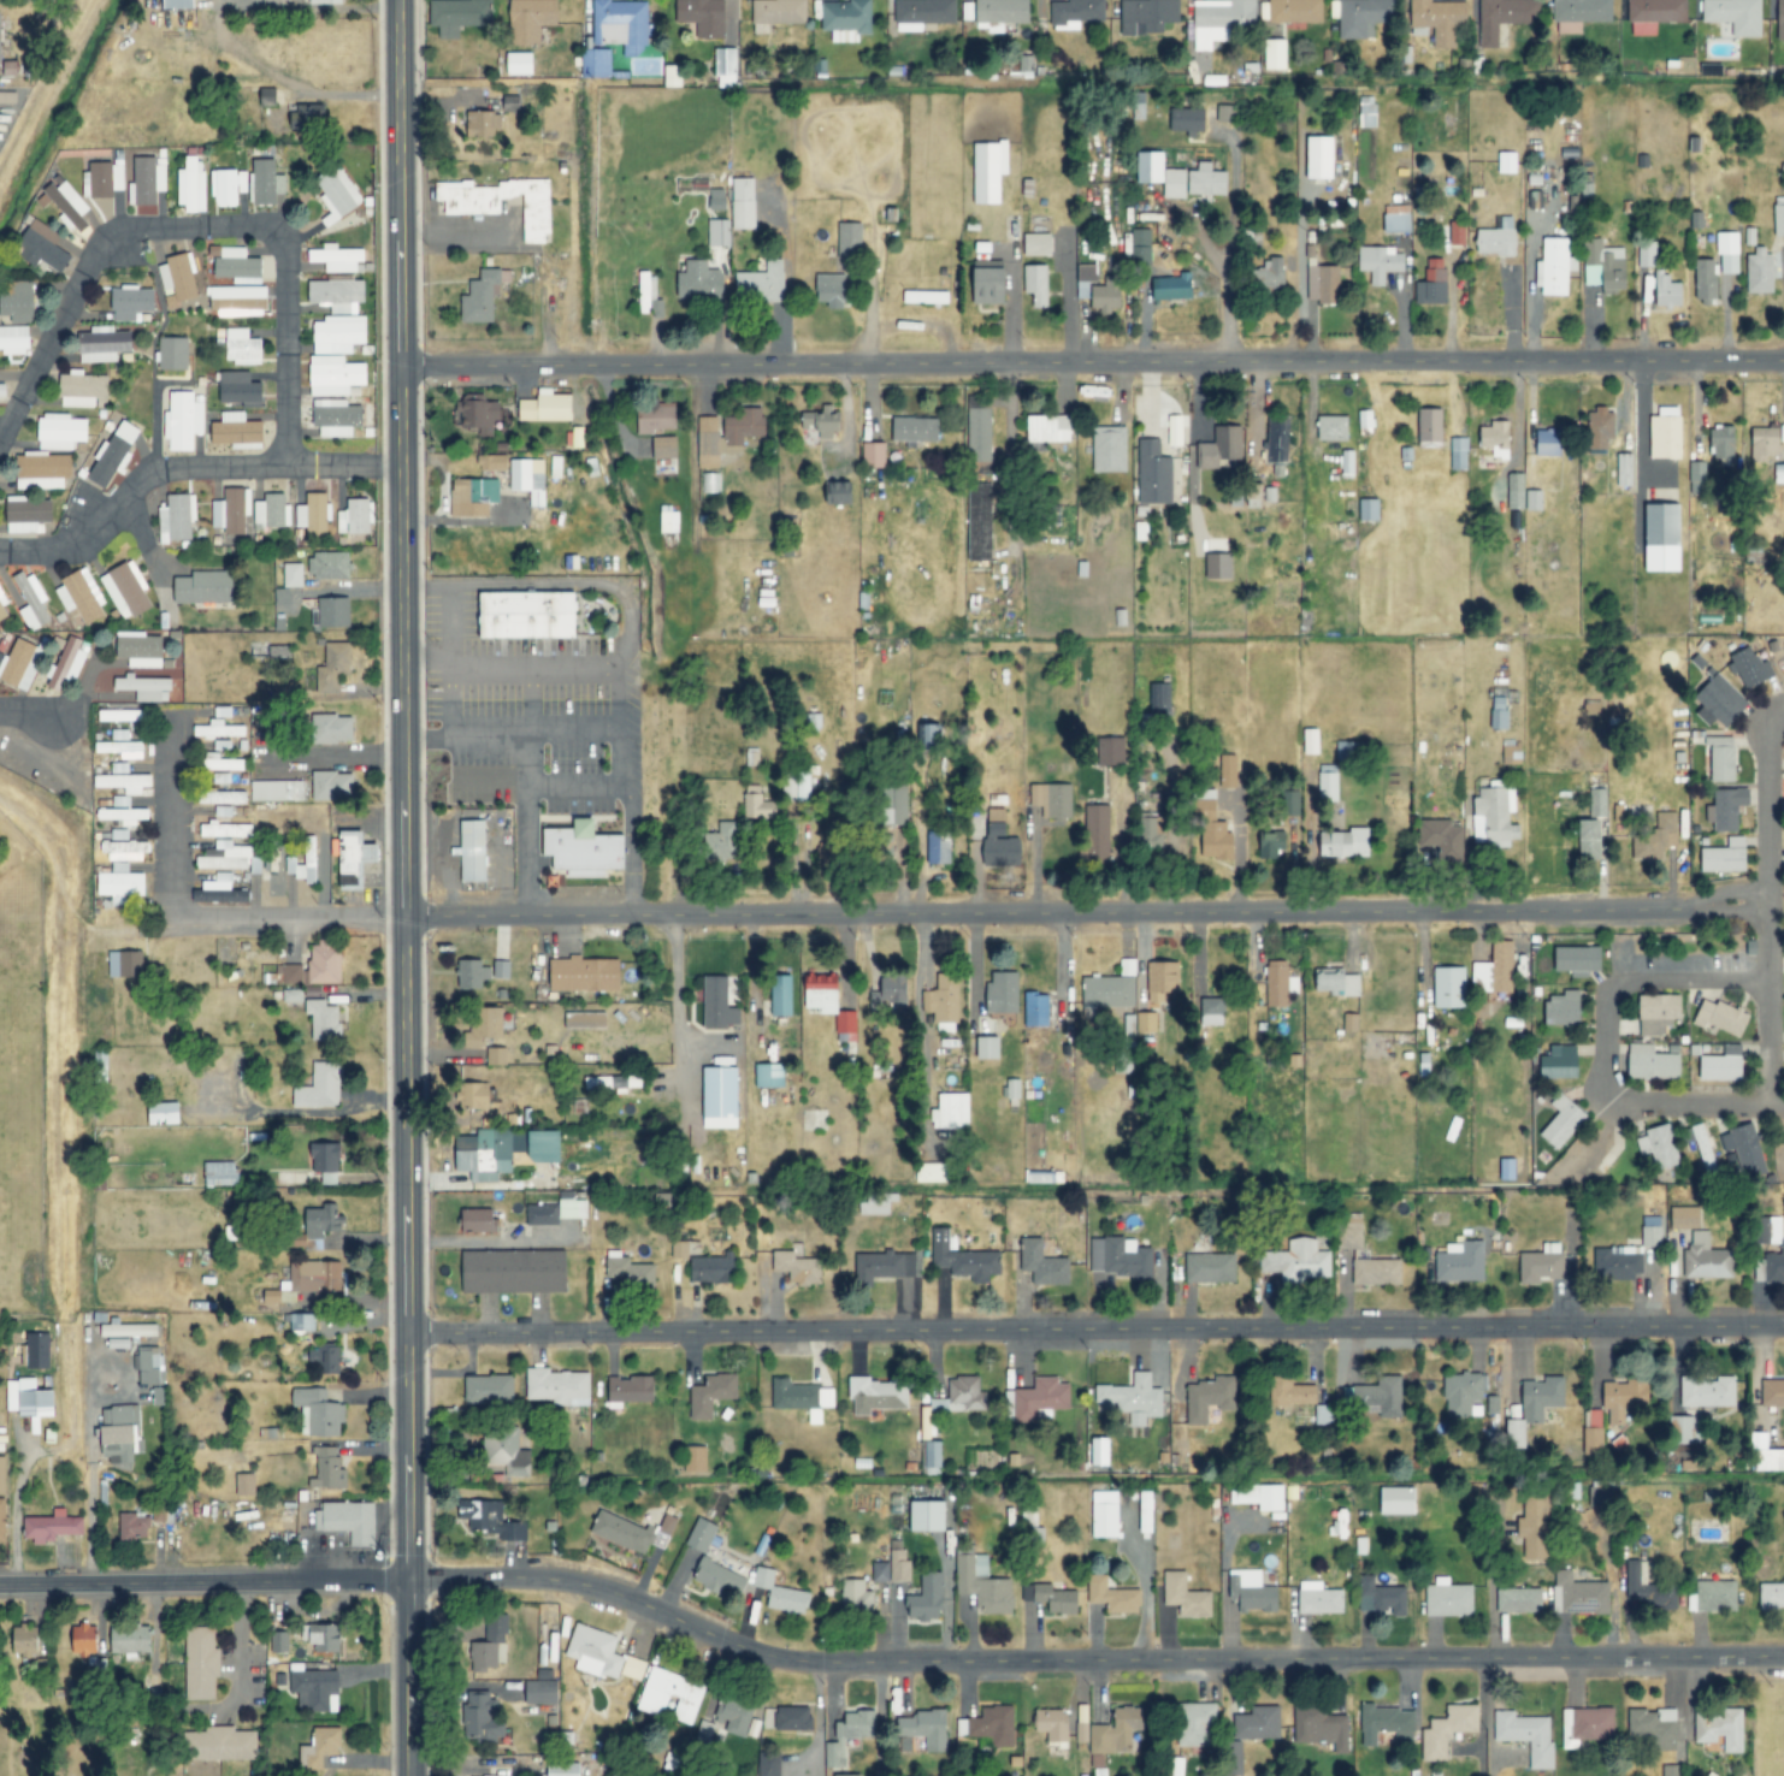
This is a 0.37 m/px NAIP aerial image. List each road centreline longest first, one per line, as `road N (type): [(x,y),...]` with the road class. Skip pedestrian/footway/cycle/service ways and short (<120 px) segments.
road 1 (residential): [(1783,1658),(816,1664),(757,1652),(610,1589),(548,1577),(0,1583)]
road 2 (residential): [(1765,900),(1655,912),(169,916),(170,717)]
road 3 (tertiary): [(408,1775),(393,0)]
road 4 (residential): [(1783,361),(396,366)]
road 5 (residential): [(1783,1327),(407,1333)]
road 6 (residential): [(285,464),(286,256),(273,230),(244,226),(111,233),(91,253),(0,441)]
road 7 (residential): [(398,467),(164,468),(65,553),(0,550)]
road 8 (residential): [(1768,1106),(1623,1105),(1606,1093),(1608,997),(1629,981),(1768,979)]
road 9 (residential): [(1783,716),(1768,716),(1765,900),(1768,1106),(1783,1105)]
road 10 (residential): [(394,232),(516,232)]

